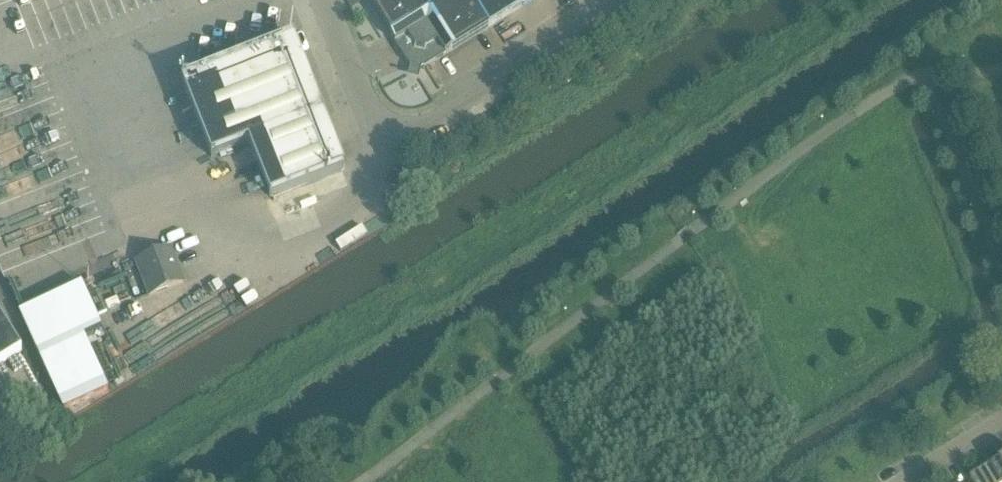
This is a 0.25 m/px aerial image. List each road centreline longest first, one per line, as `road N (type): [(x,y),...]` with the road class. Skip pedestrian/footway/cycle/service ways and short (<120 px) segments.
road 1 (unclassified): [(634,0),(439,124),(399,135),(380,125),(363,101),(324,0)]

